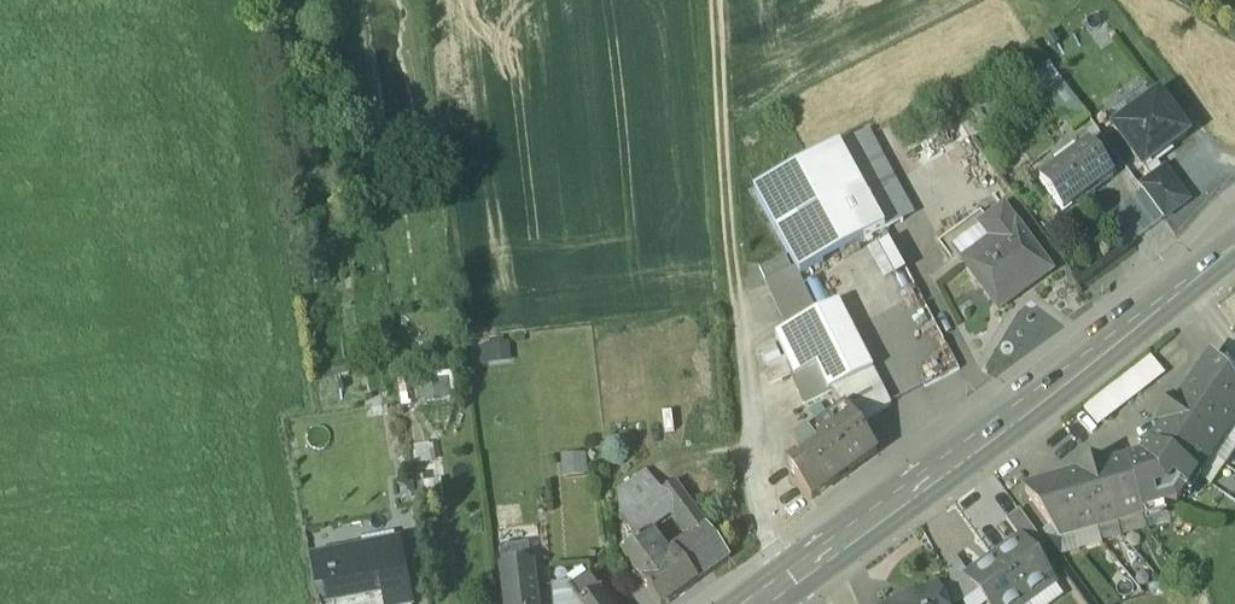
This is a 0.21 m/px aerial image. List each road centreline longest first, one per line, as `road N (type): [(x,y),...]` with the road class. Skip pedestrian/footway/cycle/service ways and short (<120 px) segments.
road 1 (primary): [(754,603),(1234,247)]
road 2 (track): [(713,0),(757,511),(794,575)]

